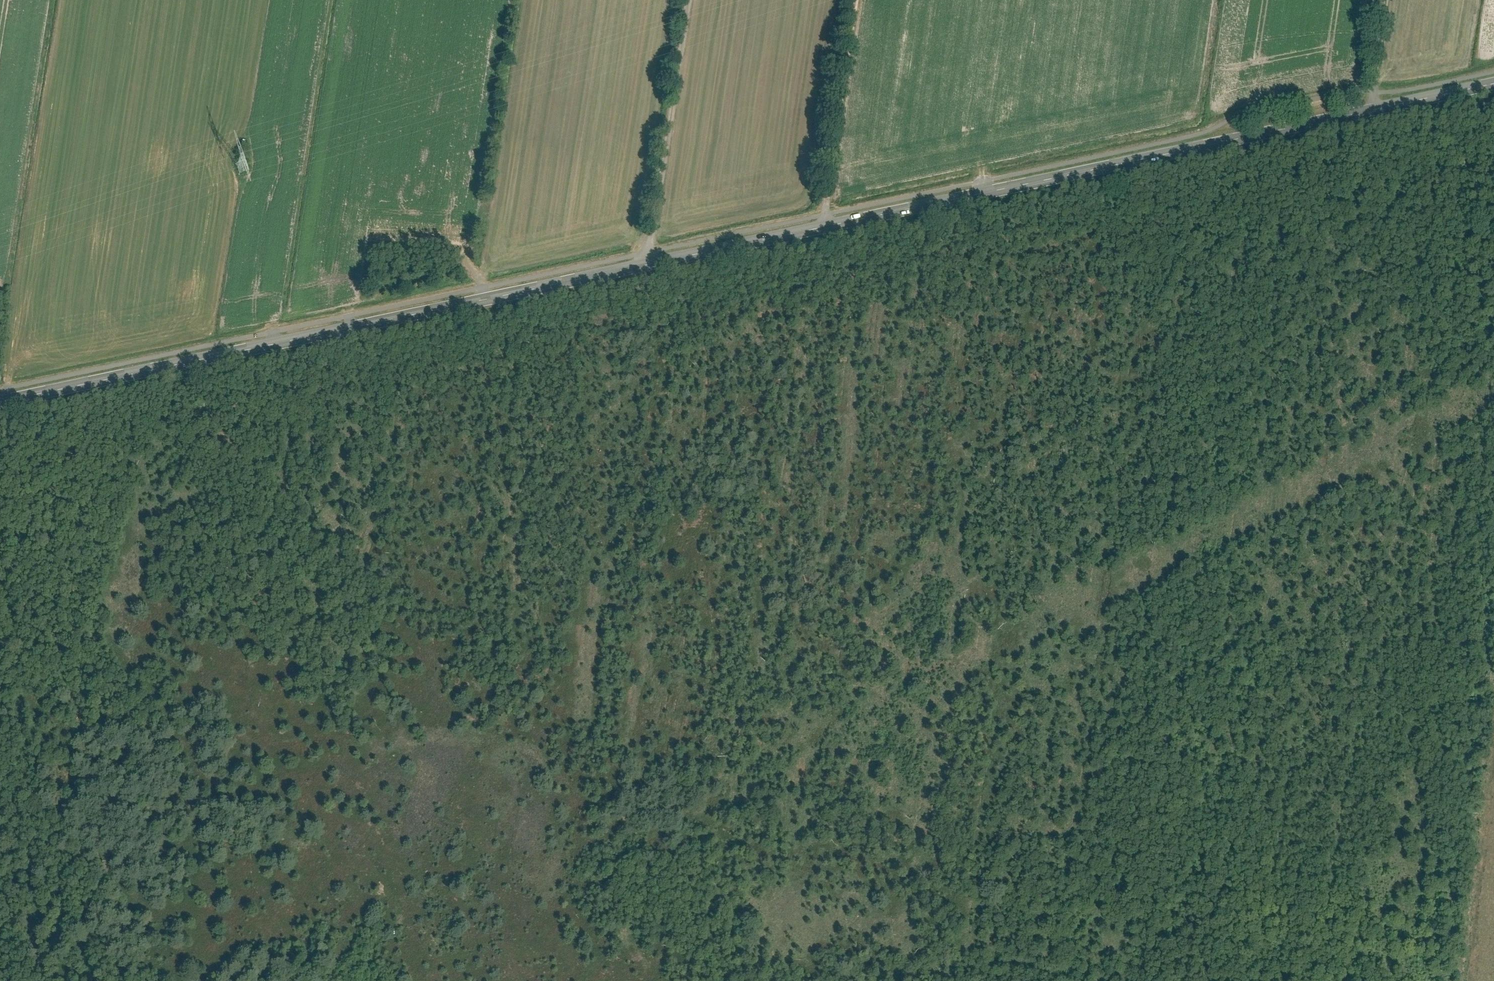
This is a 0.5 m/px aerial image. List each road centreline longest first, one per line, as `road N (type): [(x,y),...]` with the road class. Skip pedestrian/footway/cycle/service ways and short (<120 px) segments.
road 1 (secondary): [(0,403),(1493,84)]
road 2 (track): [(645,266),(686,0)]

